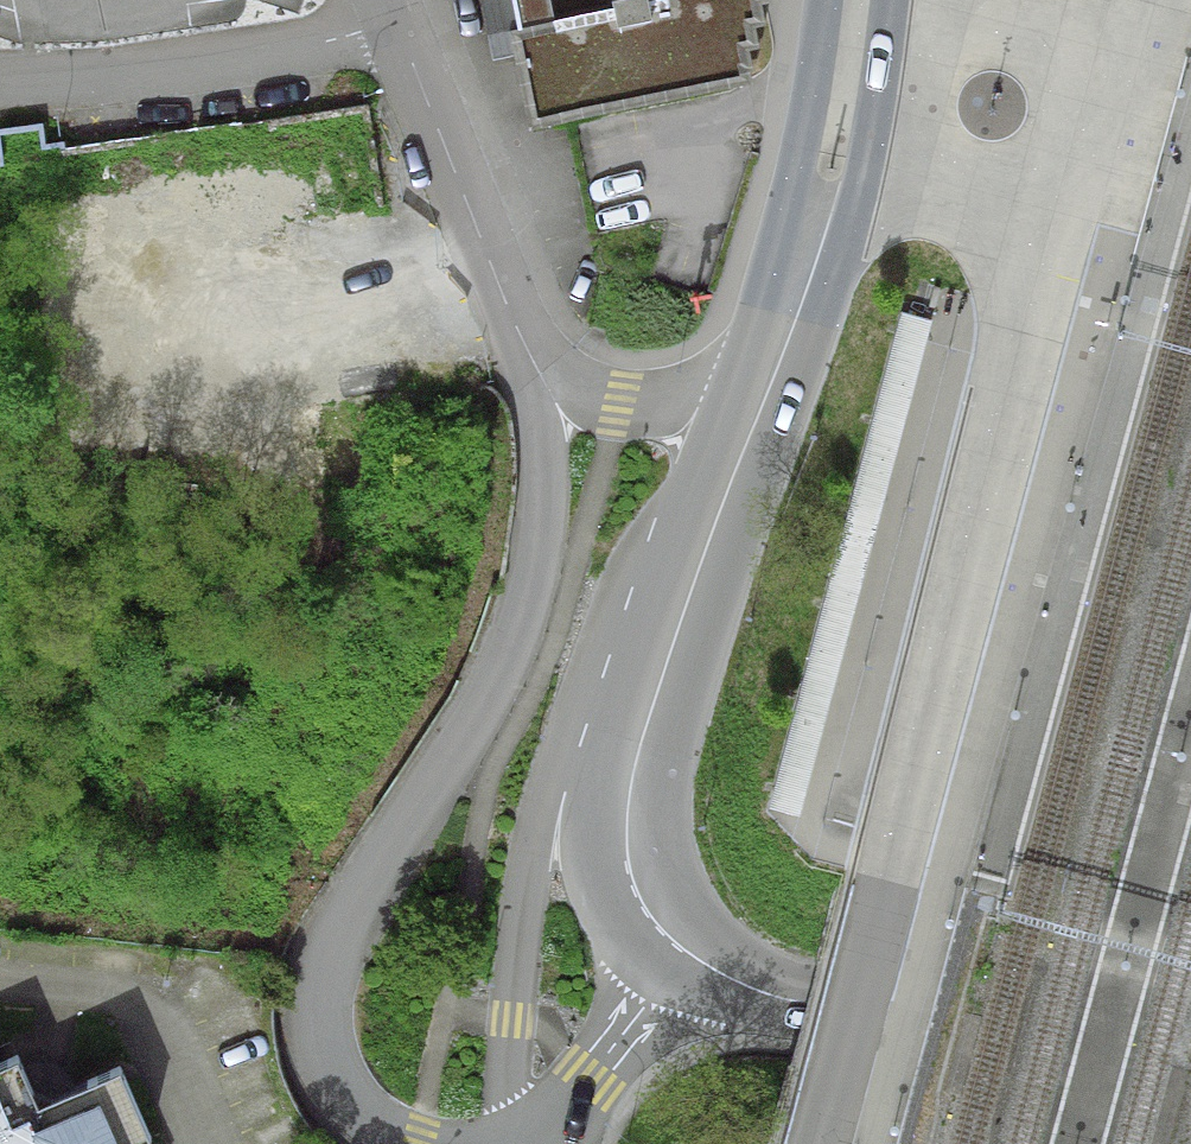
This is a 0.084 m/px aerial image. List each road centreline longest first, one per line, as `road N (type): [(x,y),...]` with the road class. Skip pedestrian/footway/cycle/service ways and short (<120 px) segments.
road 1 (residential): [(544,365),(544,530),(515,636),(496,681),(323,982),(321,1044),(333,1078),(395,1143)]
road 2 (residential): [(716,524),(634,579),(567,718),(517,946),(518,1143)]
road 3 (secondary): [(1190,1107),(761,994),(689,954)]
road 4 (secondary): [(689,954),(633,886),(628,818),(650,717),(716,524)]
road 5 (residential): [(396,24),(327,43),(0,89)]
road 6 (residential): [(396,24),(544,365)]
road 7 (secondary): [(784,349),(834,157),(858,0)]
road 8 (residential): [(784,349),(662,403),(597,393),(544,365)]
road 9 (residential): [(522,1143),(595,1082),(689,954)]
road 10 (secondary): [(716,524),(784,349)]

